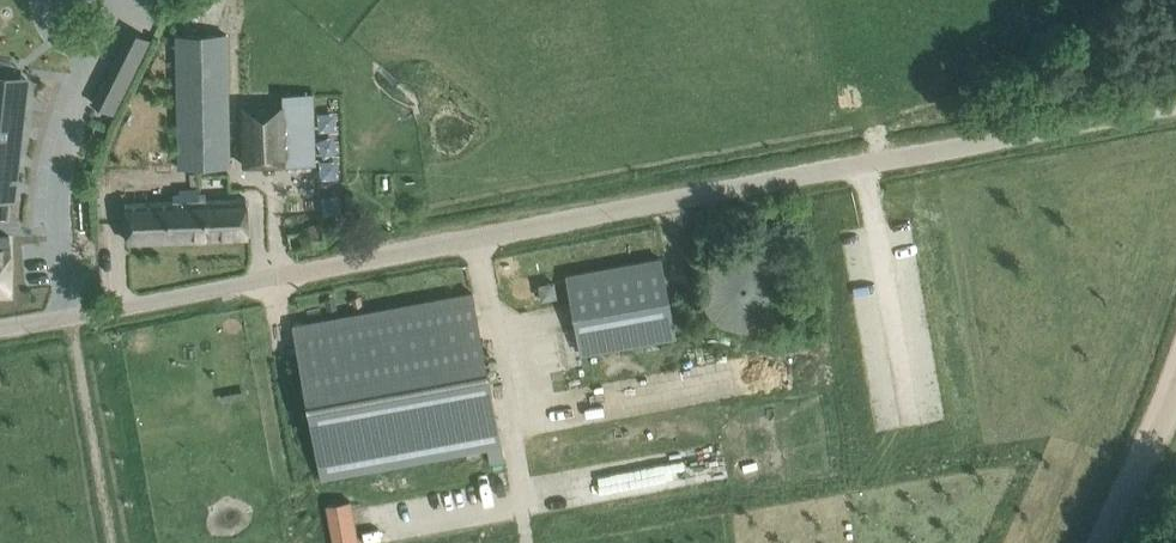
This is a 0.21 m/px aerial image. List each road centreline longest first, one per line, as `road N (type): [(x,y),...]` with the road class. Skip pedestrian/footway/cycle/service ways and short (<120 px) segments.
road 1 (unclassified): [(1175,106),(0,326)]
road 2 (track): [(1175,393),(1110,542)]

